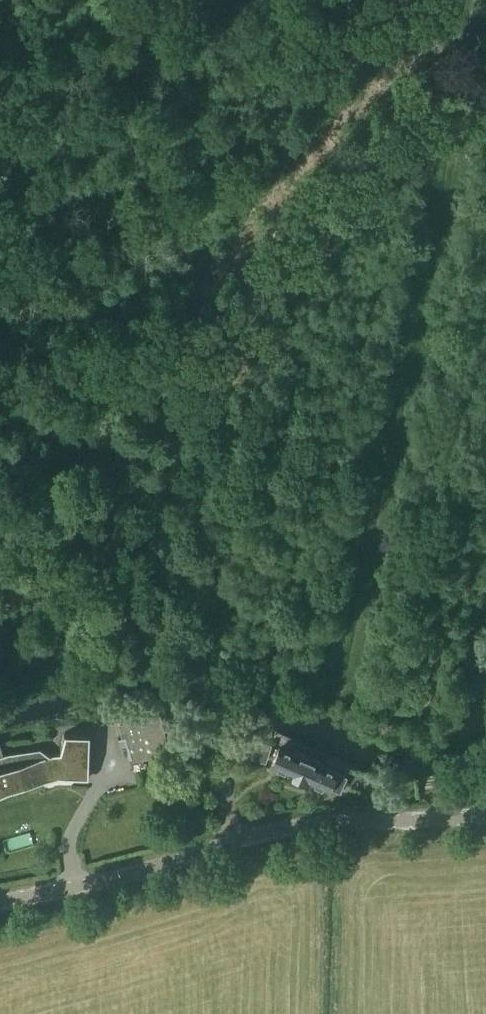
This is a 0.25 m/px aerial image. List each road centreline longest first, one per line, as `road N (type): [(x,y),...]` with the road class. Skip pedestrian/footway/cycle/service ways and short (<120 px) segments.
road 1 (track): [(485,56),(399,94),(187,356),(113,428),(89,434),(0,418)]
road 2 (track): [(0,674),(29,663),(176,654),(249,668),(410,722),(431,704),(447,618),(485,552)]
road 3 (unclassified): [(485,811),(268,823),(0,905)]

